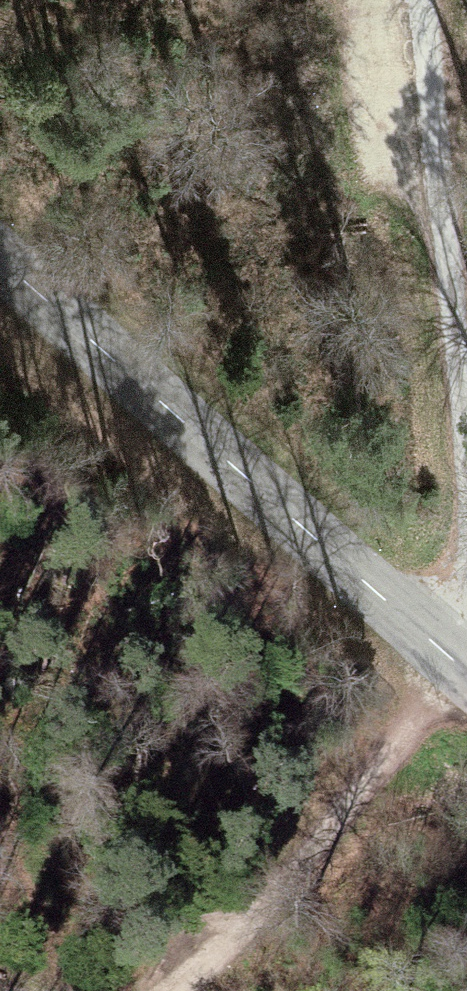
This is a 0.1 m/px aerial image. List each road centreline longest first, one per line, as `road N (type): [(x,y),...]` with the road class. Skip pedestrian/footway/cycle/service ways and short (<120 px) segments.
road 1 (secondary): [(466,672),(0,266)]
road 2 (track): [(466,499),(416,0)]
road 3 (track): [(185,990),(458,664),(466,614)]

